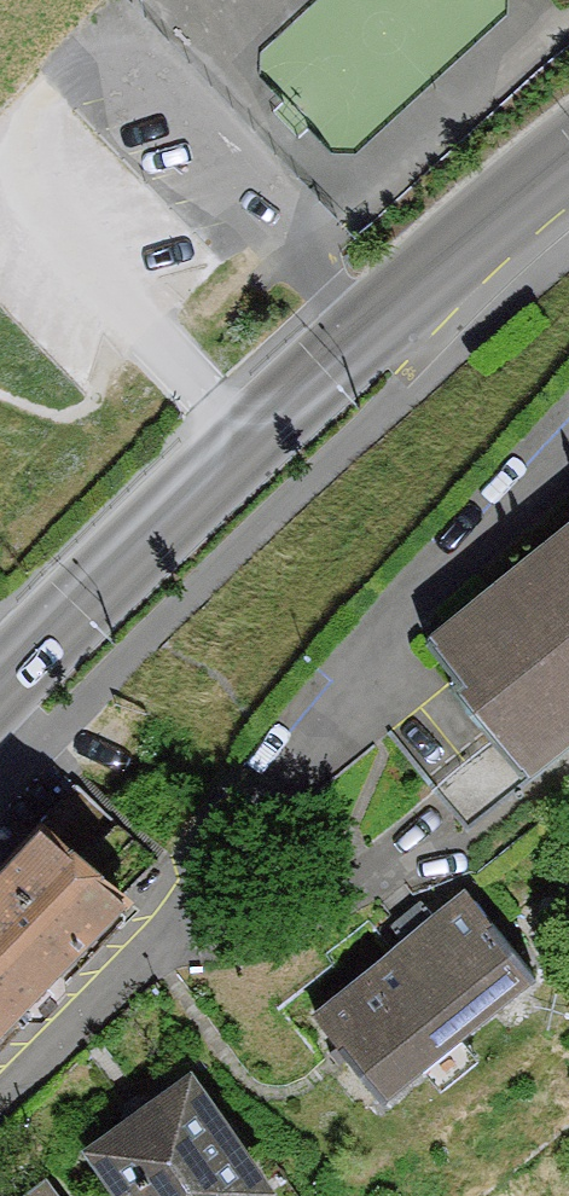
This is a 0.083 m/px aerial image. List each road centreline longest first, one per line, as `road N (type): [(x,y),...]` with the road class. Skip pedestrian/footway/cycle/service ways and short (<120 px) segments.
road 1 (residential): [(0,1105),(186,911),(374,661),(568,452)]
road 2 (secondary): [(0,703),(242,442),(568,154)]

